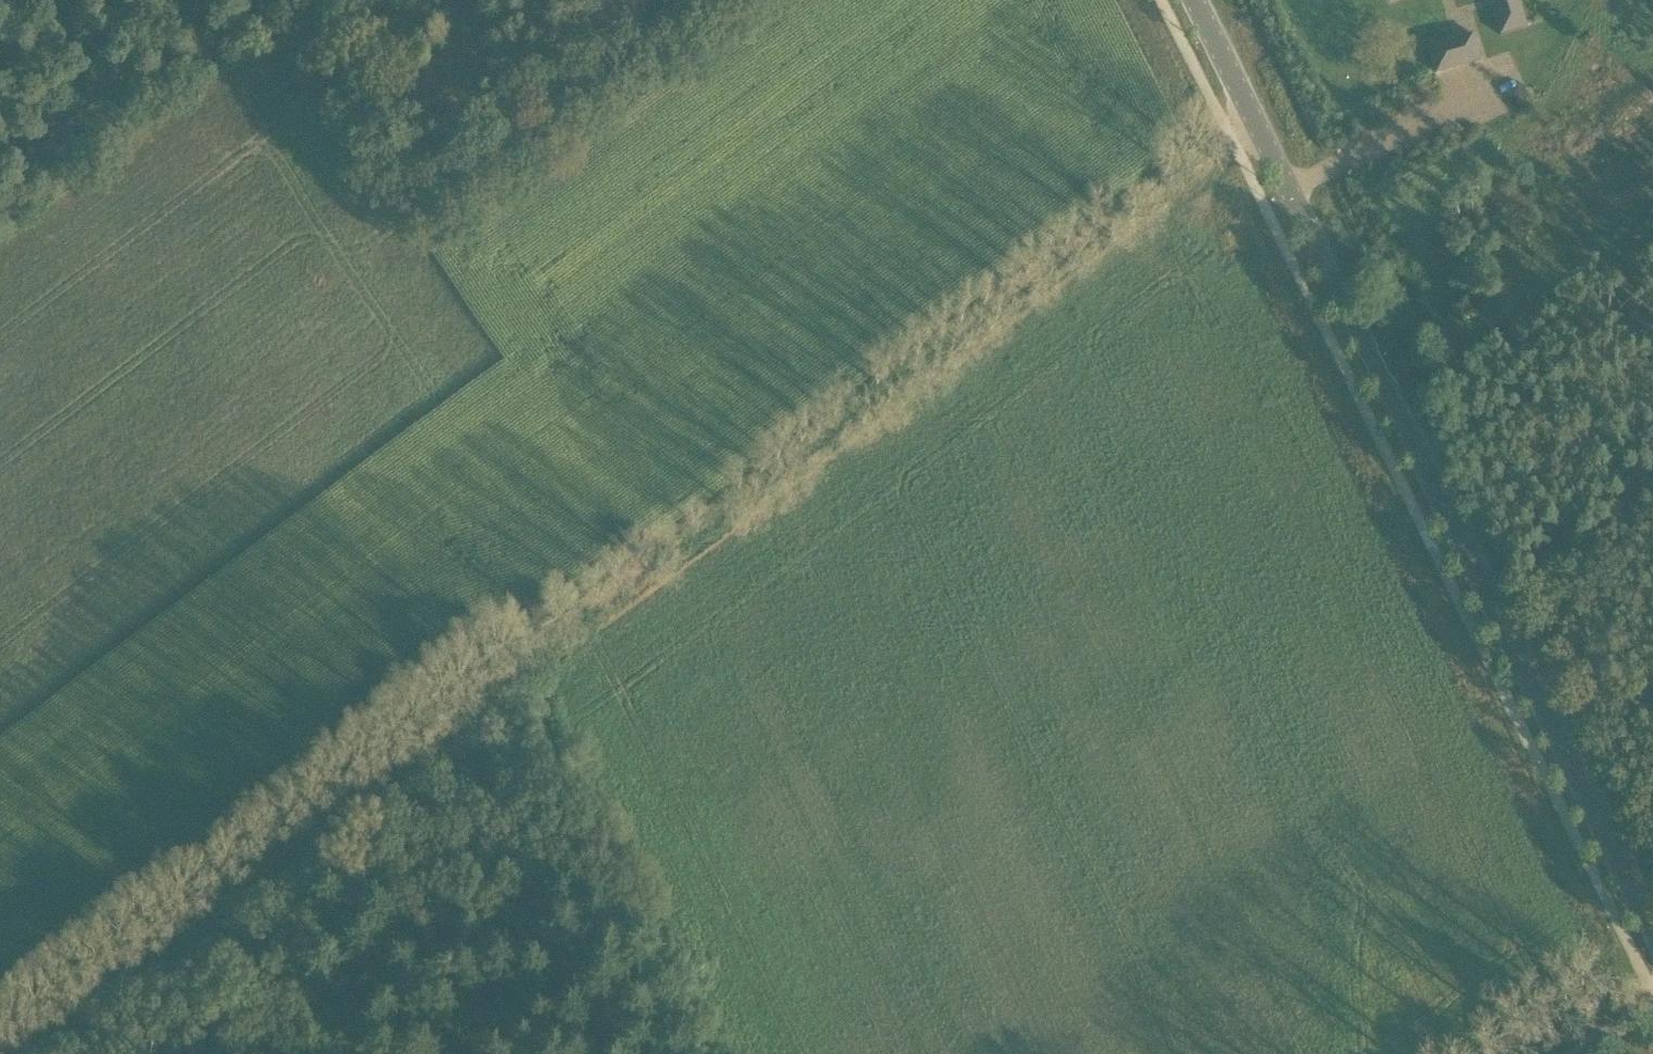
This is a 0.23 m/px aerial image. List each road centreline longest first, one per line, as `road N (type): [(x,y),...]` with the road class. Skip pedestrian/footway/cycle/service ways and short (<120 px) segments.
road 1 (tertiary): [(1652,924),(1194,0)]
road 2 (track): [(36,1053),(501,706)]
road 3 (track): [(516,0),(566,101),(705,0)]
road 4 (track): [(566,101),(406,221)]

